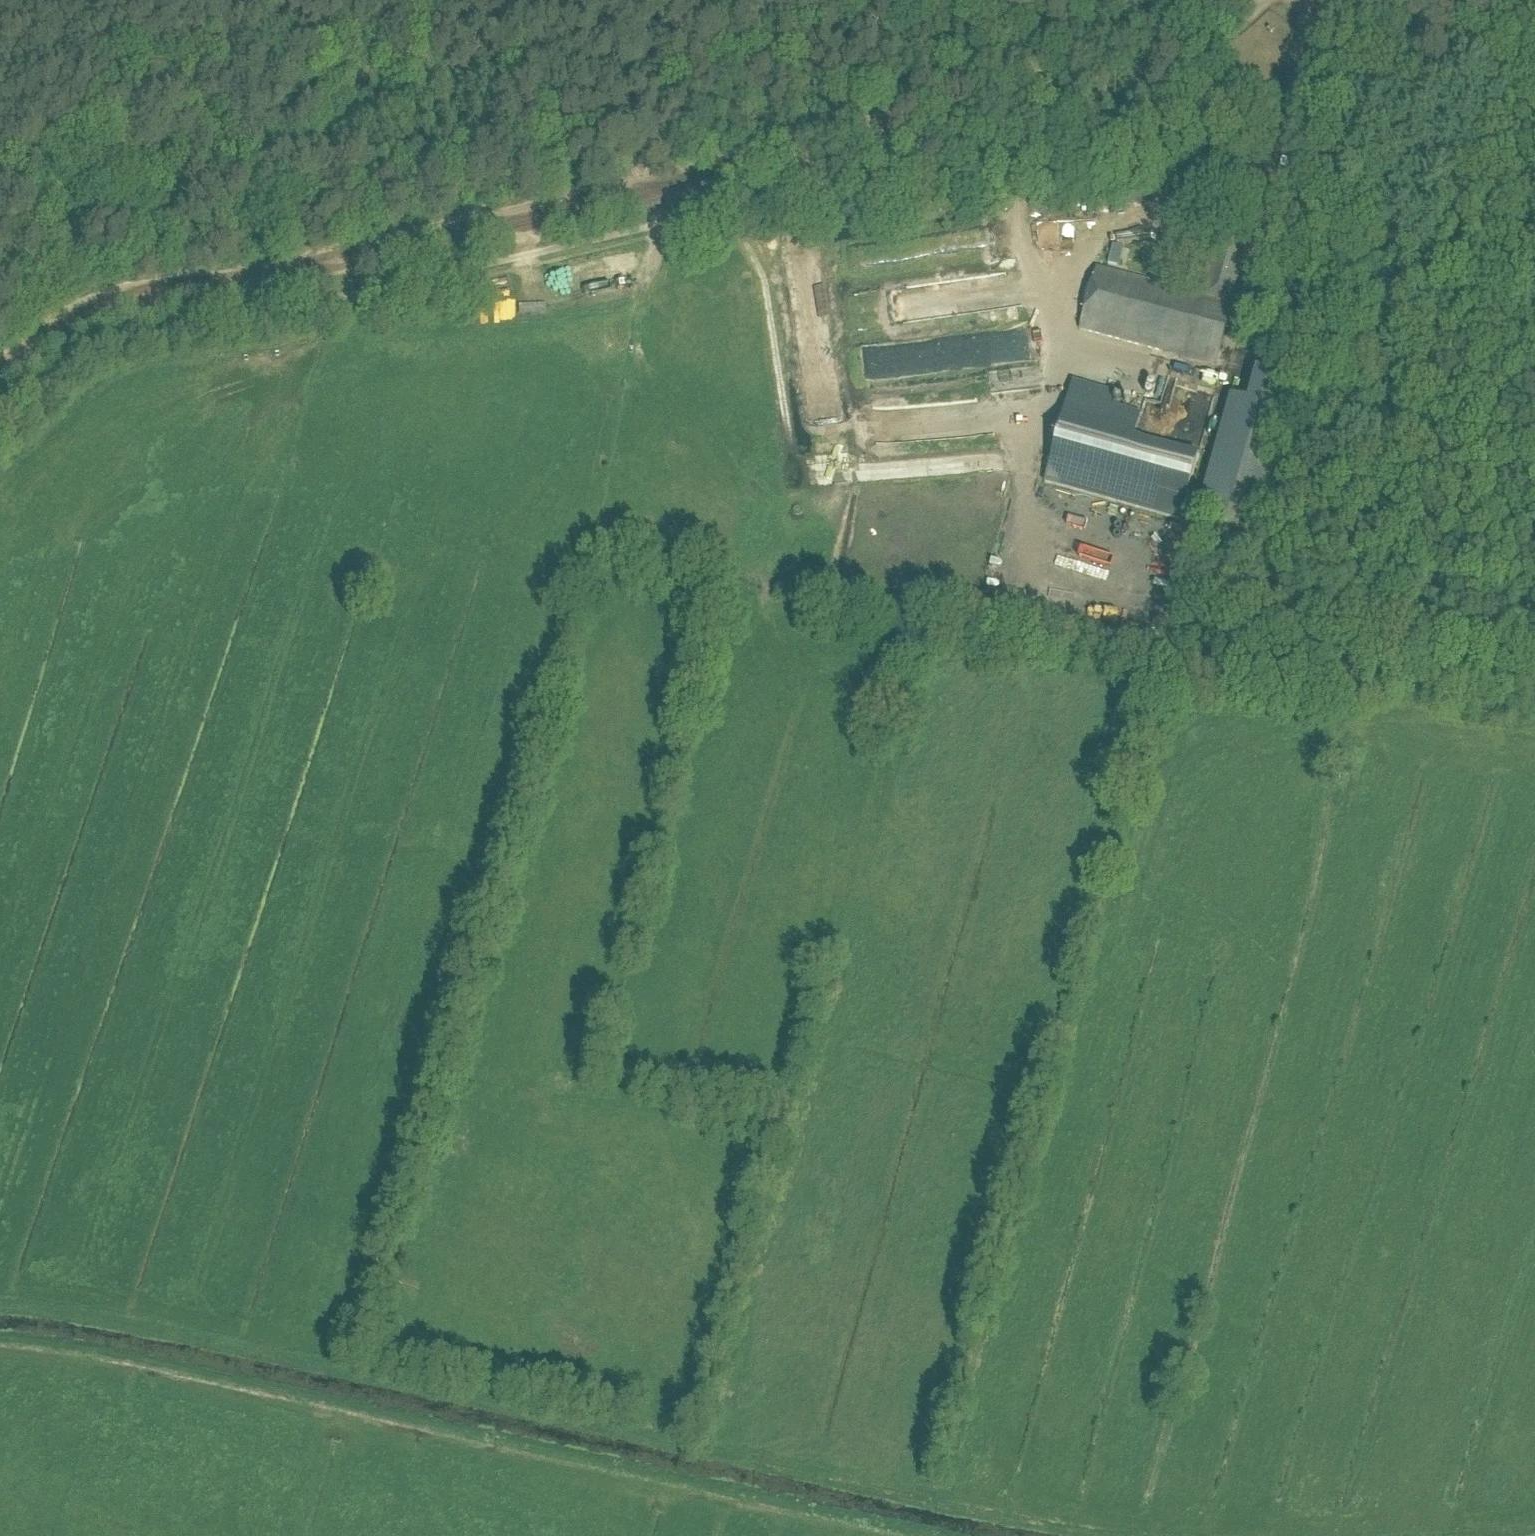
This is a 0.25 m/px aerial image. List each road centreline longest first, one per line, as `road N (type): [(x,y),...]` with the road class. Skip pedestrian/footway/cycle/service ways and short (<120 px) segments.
road 1 (track): [(0,374),(55,330),(122,301),(291,272),(888,125),(1047,56),(1248,0)]

